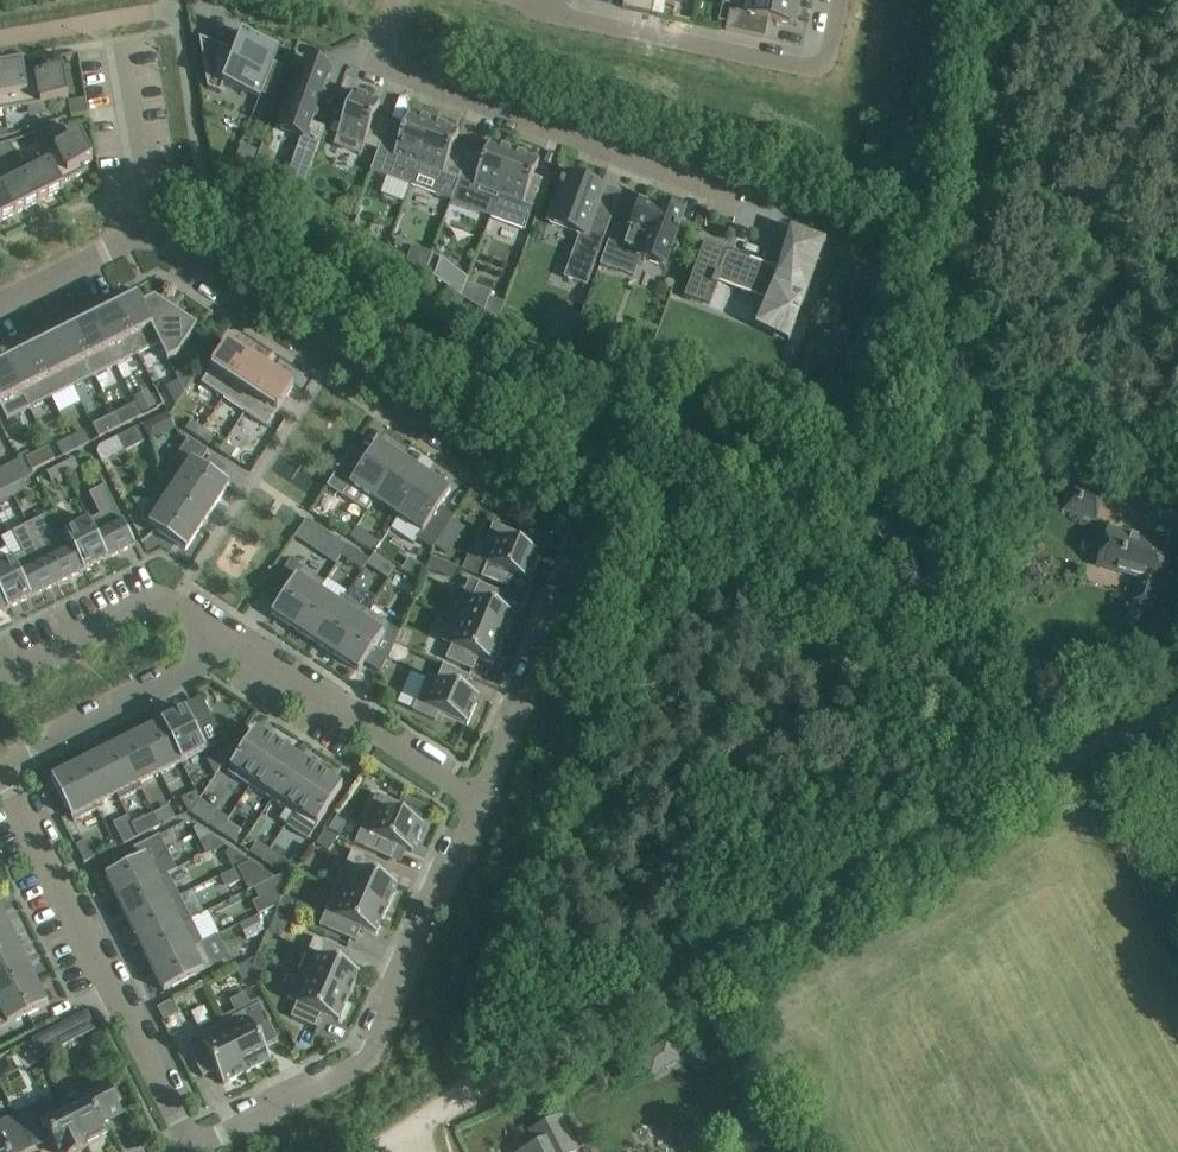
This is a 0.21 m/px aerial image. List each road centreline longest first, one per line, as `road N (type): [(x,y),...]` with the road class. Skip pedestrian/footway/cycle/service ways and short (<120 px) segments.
road 1 (residential): [(483,801),(593,538),(145,240)]
road 2 (track): [(428,1112),(472,1078),(1044,758)]
road 3 (residential): [(191,1151),(371,1059),(483,801)]
road 4 (residential): [(740,206),(376,66),(397,0)]
road 5 (residential): [(191,1151),(1,766)]
road 6 (residential): [(483,801),(189,619)]
road 7 (residential): [(550,0),(576,20),(794,63),(816,62),(829,44),(836,0)]
road 8 (residential): [(189,619),(198,662),(177,681),(1,766)]
road 9 (residential): [(0,684),(152,601),(189,619)]
road 10 (residential): [(145,240),(117,46)]
road 11 (residential): [(145,240),(0,310)]
road 12 (track): [(1044,758),(1177,697)]

